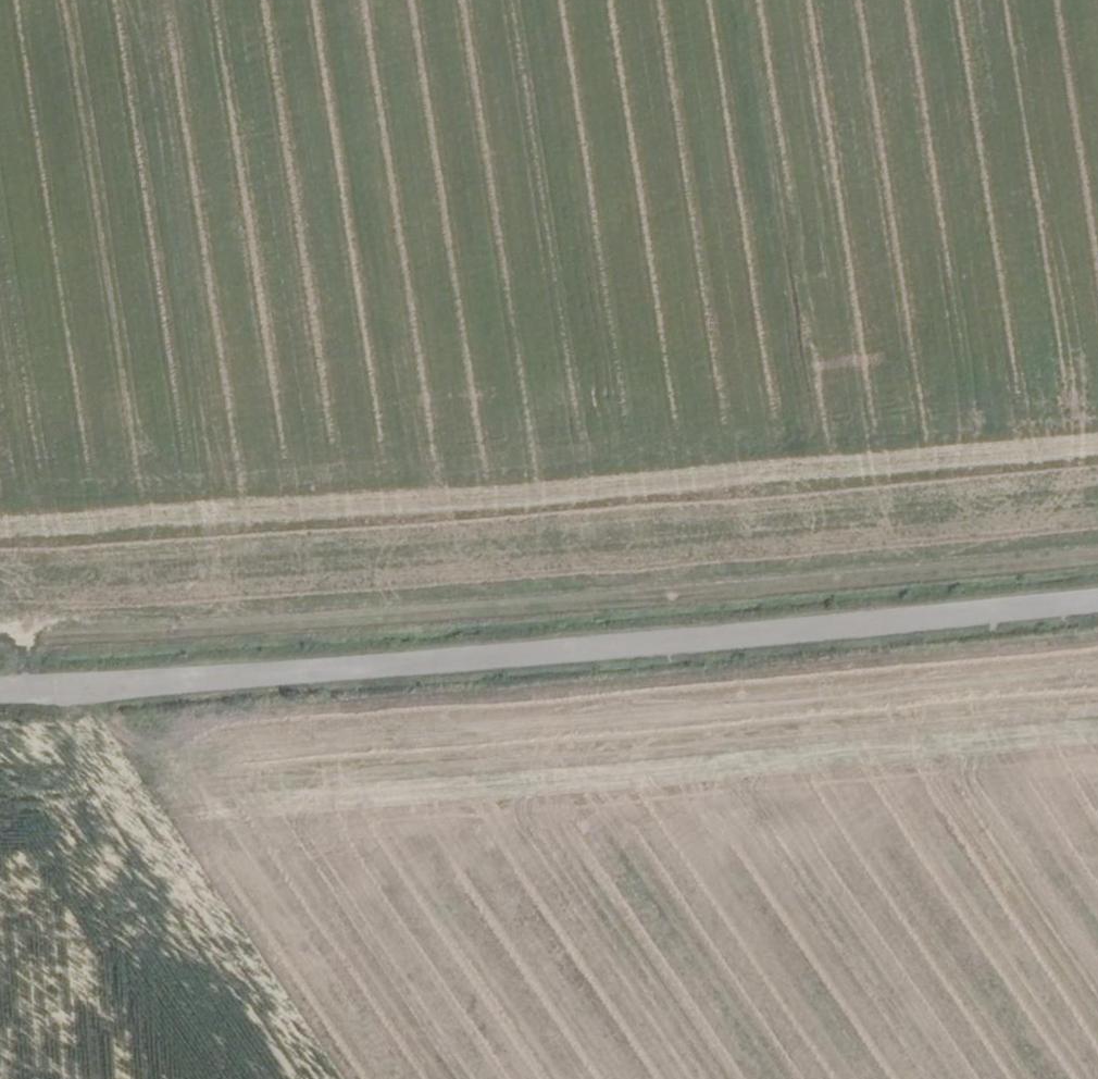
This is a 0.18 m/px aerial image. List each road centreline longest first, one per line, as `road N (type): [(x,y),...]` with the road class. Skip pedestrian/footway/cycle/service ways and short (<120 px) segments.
road 1 (track): [(1097,605),(0,698)]

